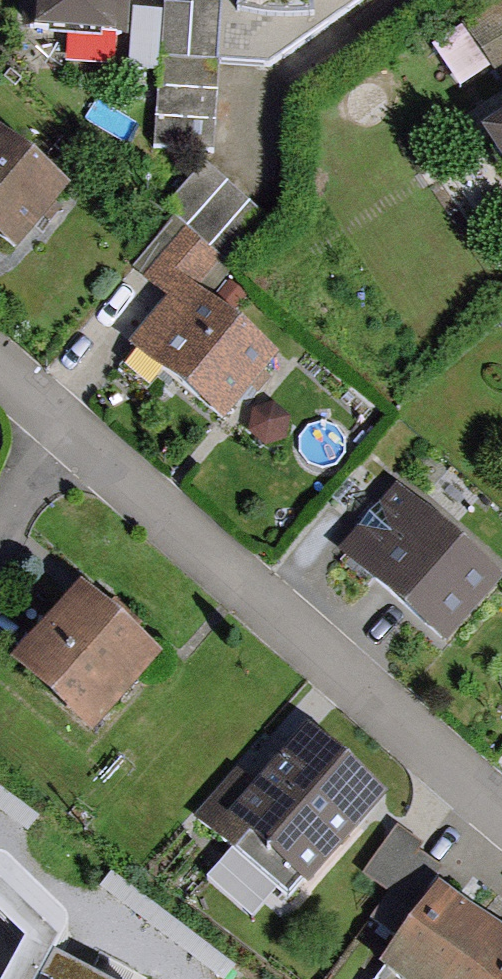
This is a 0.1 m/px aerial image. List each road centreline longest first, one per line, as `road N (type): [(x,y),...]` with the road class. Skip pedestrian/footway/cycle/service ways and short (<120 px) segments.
road 1 (residential): [(0,368),(501,820)]

